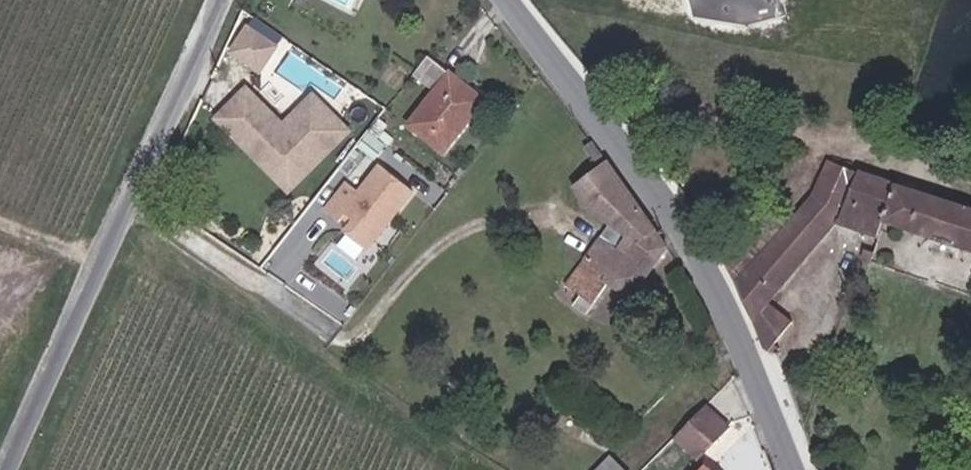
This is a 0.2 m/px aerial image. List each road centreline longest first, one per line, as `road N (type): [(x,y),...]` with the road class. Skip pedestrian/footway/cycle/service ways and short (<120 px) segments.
road 1 (tertiary): [(508,0),(712,279),(791,469)]
road 2 (unclassified): [(4,469),(219,0)]

